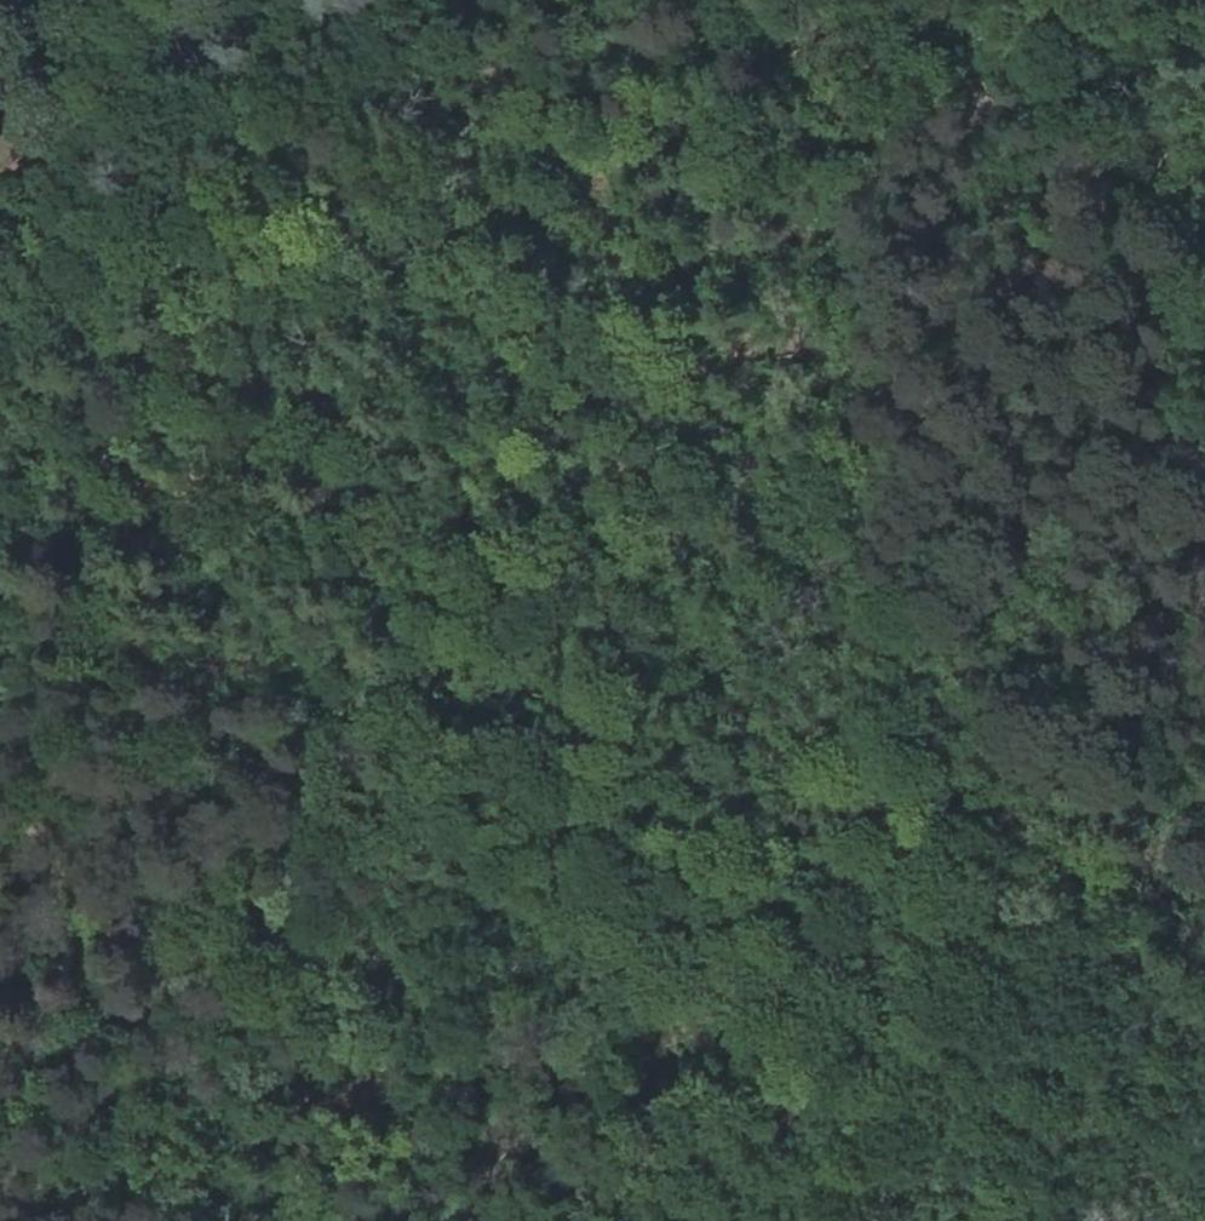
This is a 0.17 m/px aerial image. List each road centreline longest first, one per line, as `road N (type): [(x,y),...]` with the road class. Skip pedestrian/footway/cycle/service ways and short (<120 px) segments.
road 1 (unclassified): [(0,219),(310,0)]

